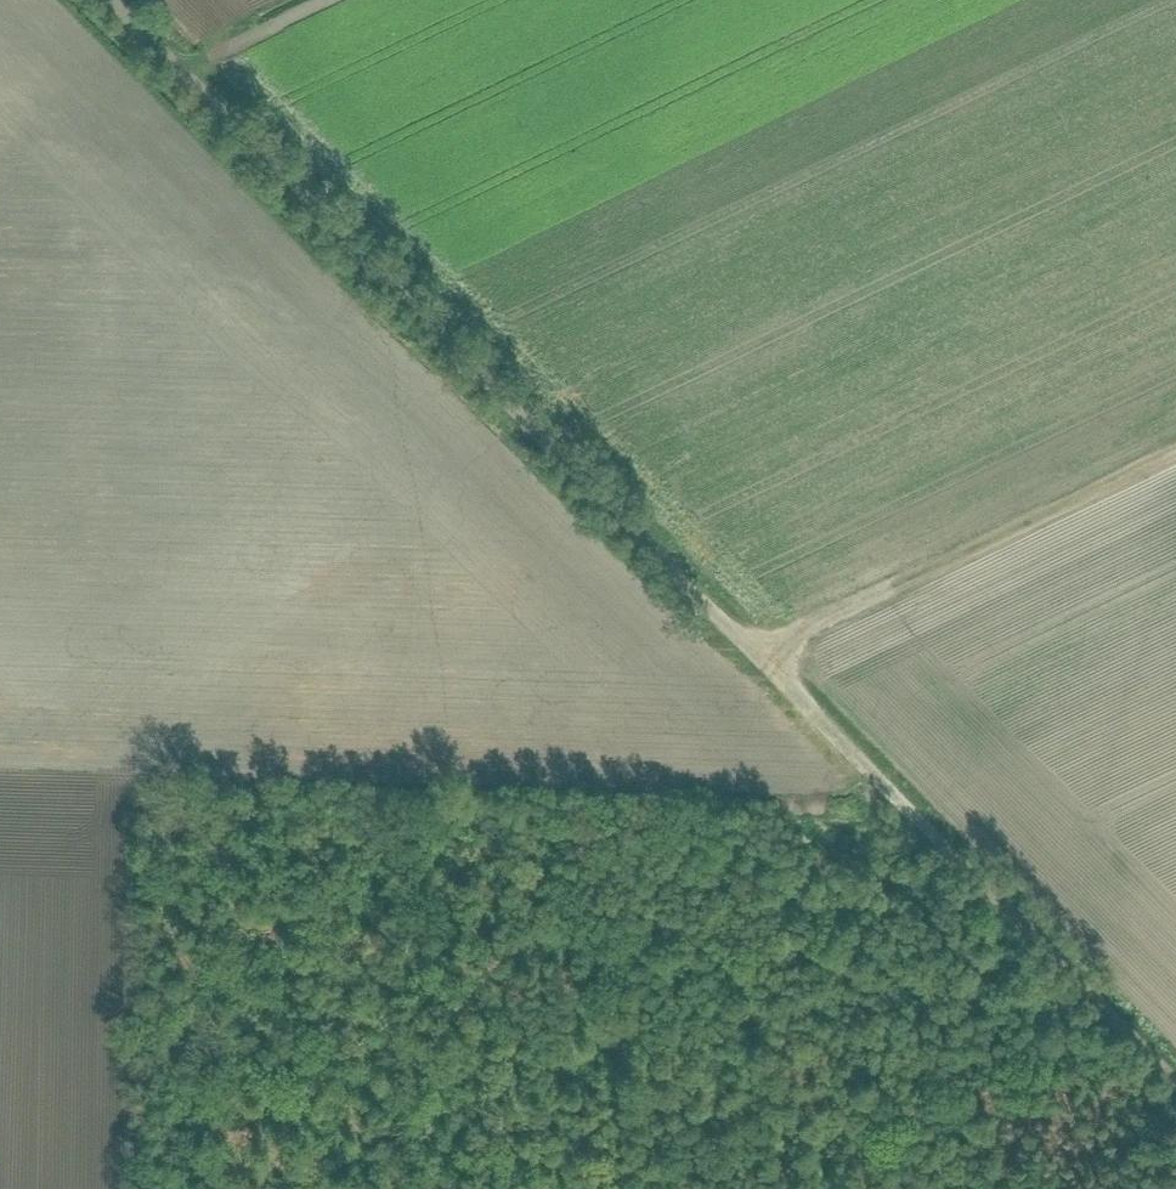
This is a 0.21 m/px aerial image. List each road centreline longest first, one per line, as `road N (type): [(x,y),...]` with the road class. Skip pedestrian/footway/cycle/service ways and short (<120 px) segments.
road 1 (unclassified): [(1175,1083),(110,0)]
road 2 (track): [(1175,465),(765,664)]

